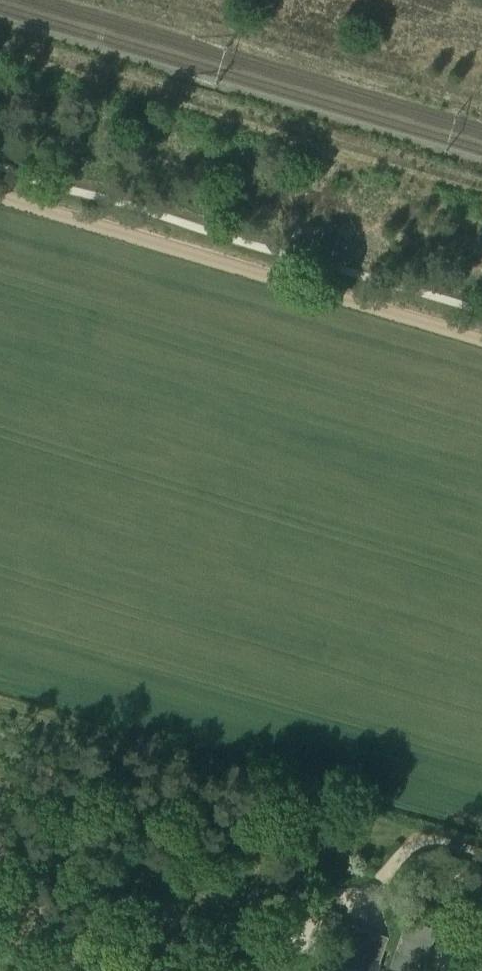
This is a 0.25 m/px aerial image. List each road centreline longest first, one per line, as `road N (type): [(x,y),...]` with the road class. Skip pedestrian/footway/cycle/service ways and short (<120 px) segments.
road 1 (track): [(481,339),(0,197)]

